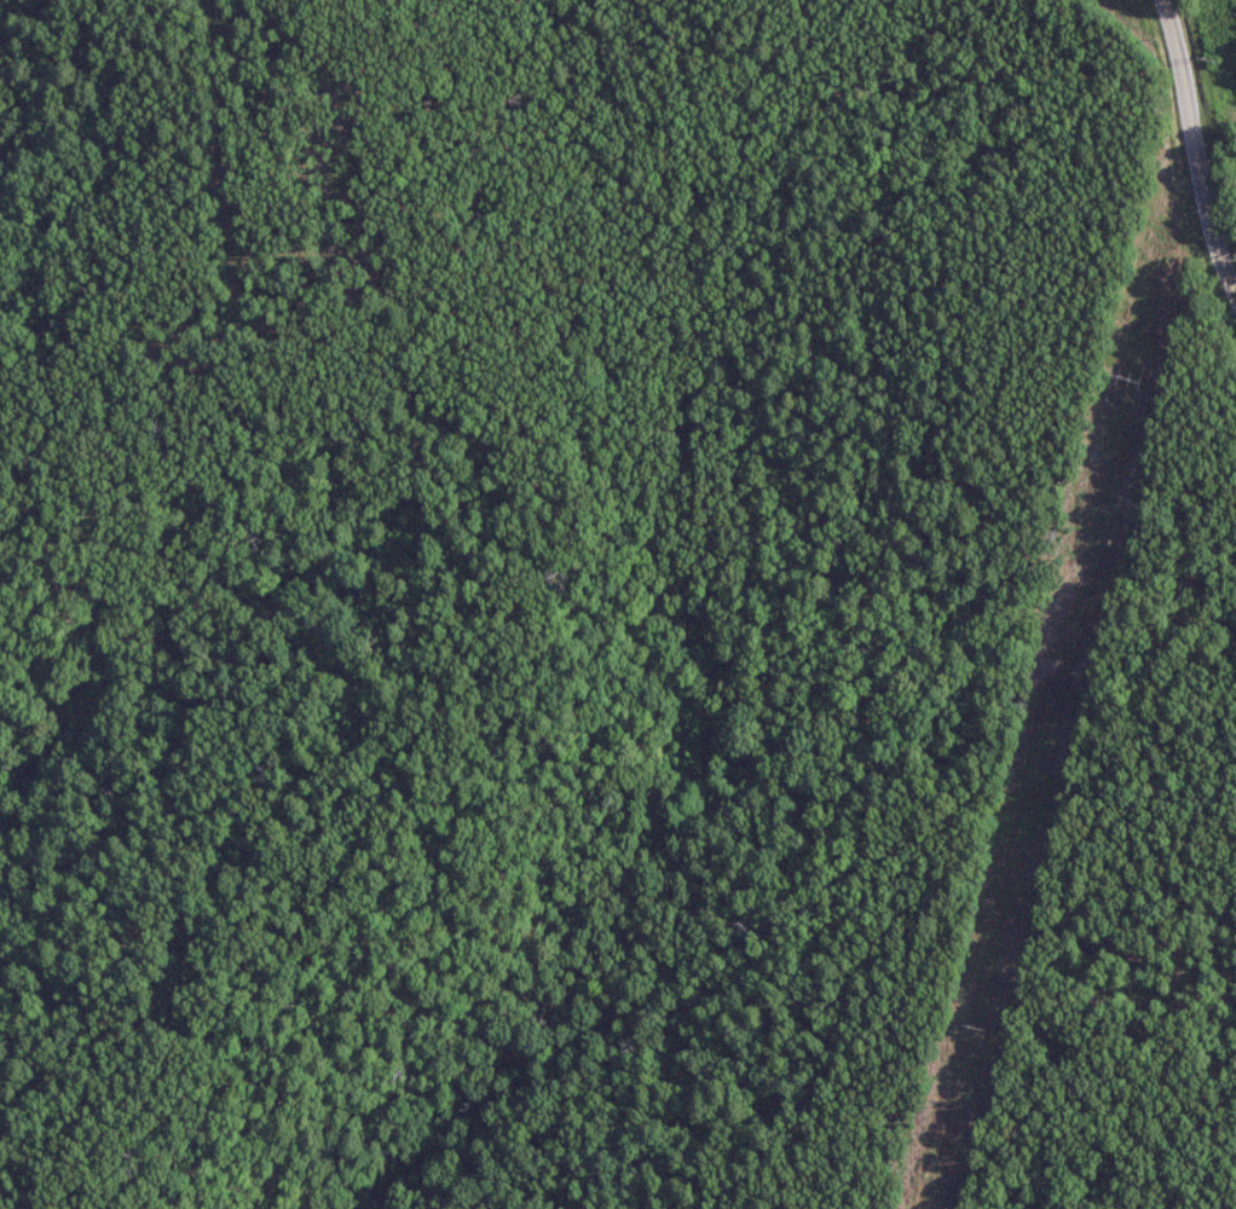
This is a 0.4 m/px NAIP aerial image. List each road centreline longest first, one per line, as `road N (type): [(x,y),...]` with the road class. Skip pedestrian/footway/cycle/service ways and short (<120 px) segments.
road 1 (secondary): [(1235,293),(1215,241),(1162,0)]

